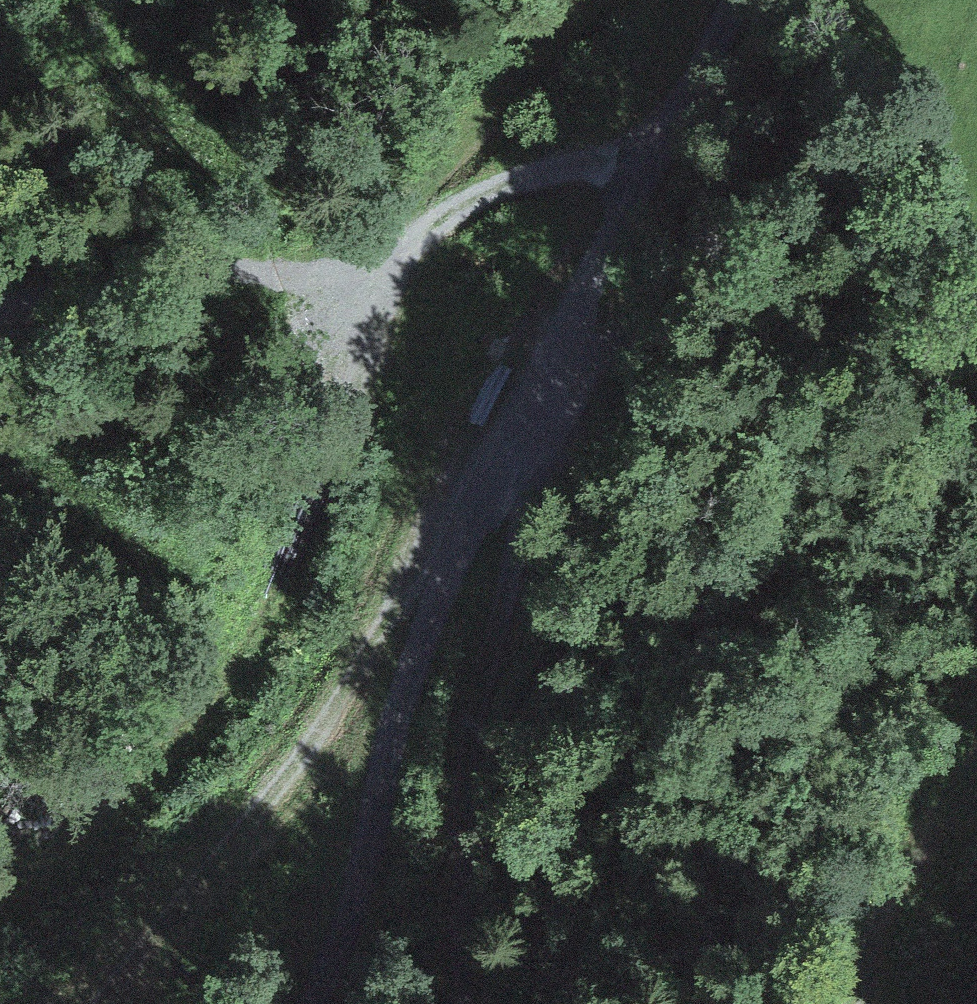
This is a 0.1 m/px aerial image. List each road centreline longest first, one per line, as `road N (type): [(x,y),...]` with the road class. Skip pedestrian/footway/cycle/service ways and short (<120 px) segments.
road 1 (track): [(0,912),(228,690),(260,647),(321,490),(385,282)]
road 2 (track): [(554,353),(522,520),(473,706),(448,1003)]
road 3 (unclassified): [(729,0),(554,353),(445,534)]
road 4 (track): [(445,534),(103,1003)]
road 5 (track): [(385,282),(438,222),(515,183),(650,168)]
road 6 (track): [(866,1003),(885,911),(976,755)]

